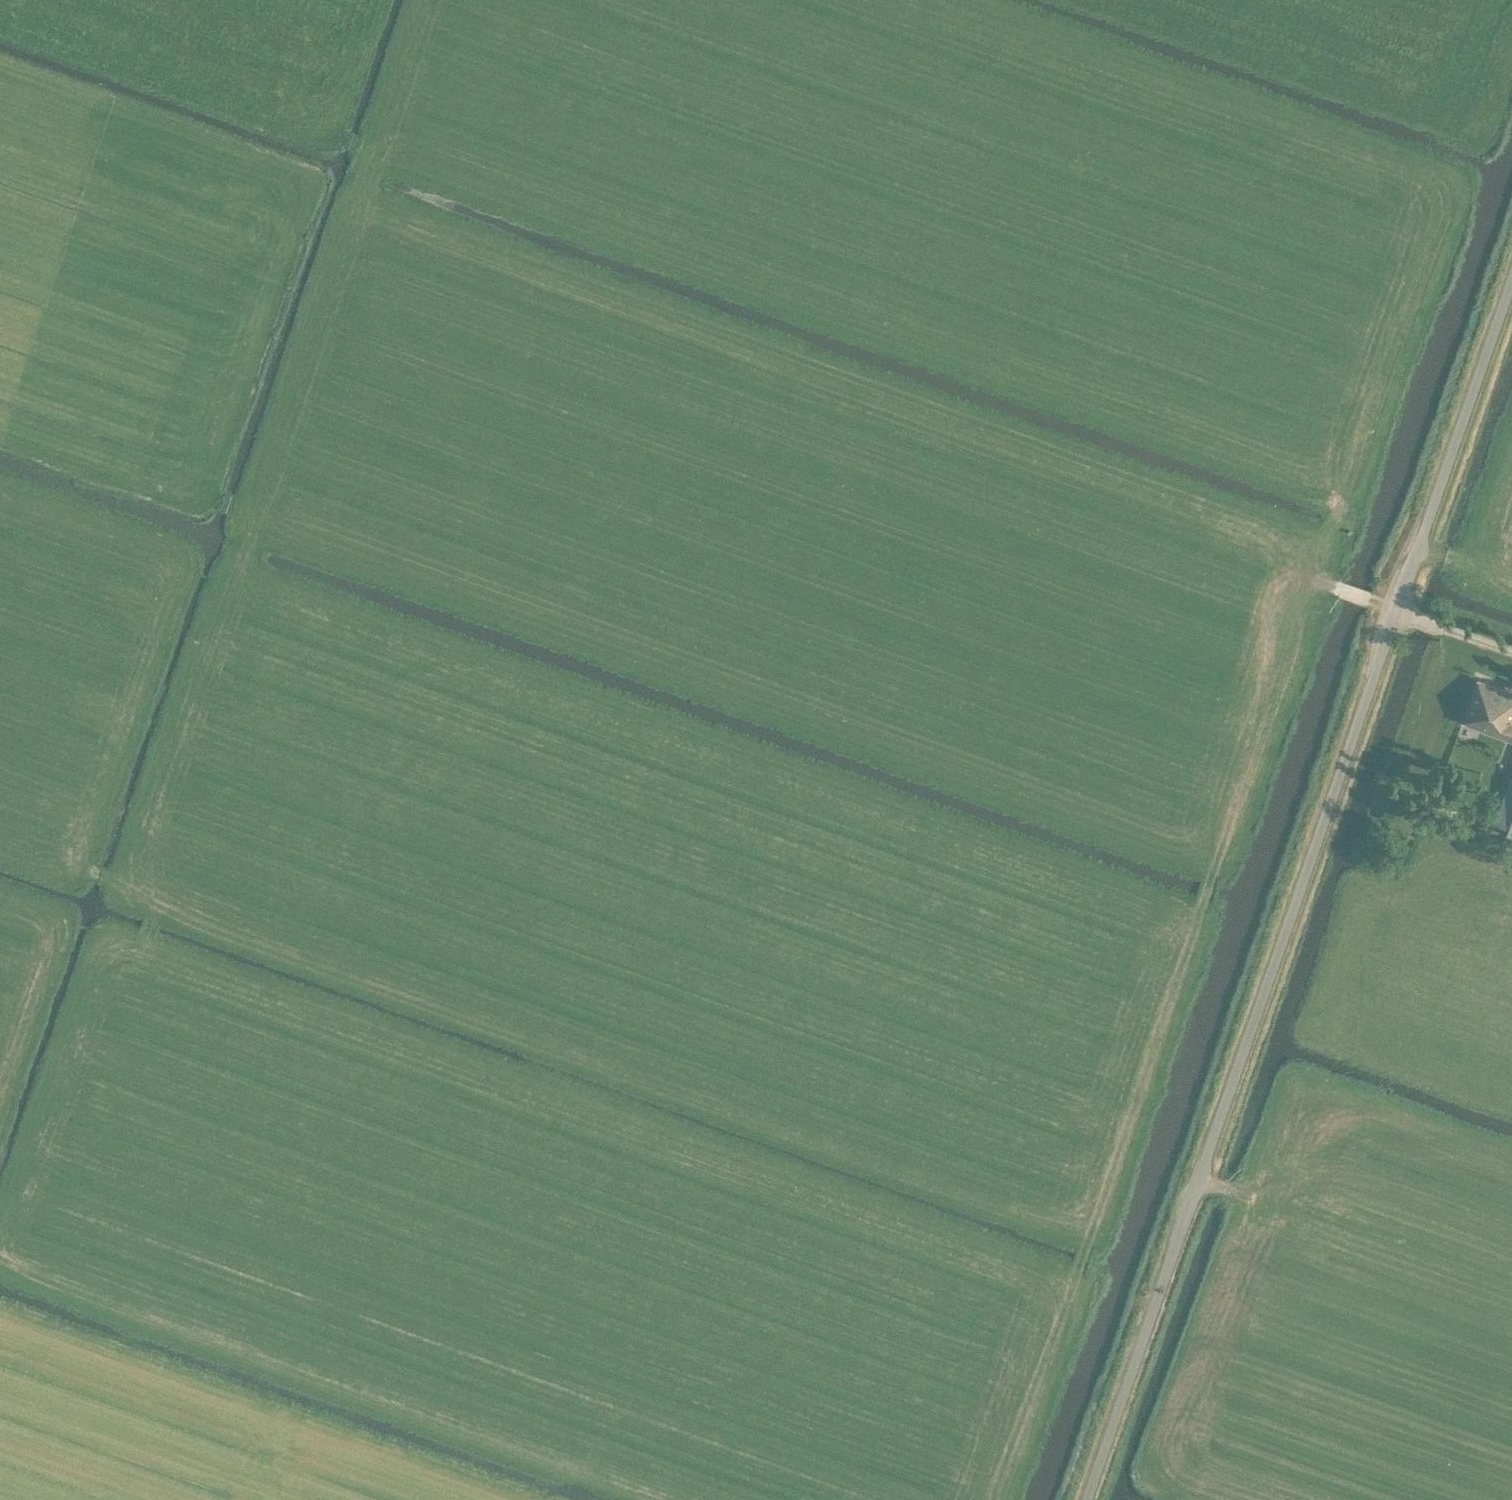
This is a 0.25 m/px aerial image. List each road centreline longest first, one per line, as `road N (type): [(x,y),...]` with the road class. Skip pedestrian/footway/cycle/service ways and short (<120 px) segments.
road 1 (unclassified): [(1090,1499),(1511,285)]
road 2 (track): [(1511,1162),(1442,1137),(1389,1144),(1255,1198),(1201,1177)]

